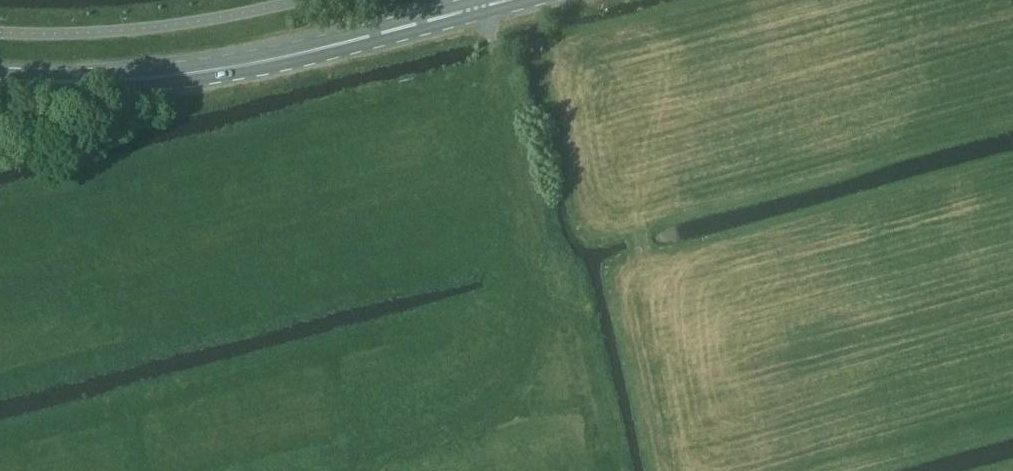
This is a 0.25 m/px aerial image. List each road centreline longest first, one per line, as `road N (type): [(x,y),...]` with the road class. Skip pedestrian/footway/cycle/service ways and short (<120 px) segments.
road 1 (track): [(290,470),(388,446),(495,403),(534,345),(551,245),(485,0)]
road 2 (secondary): [(0,82),(154,81),(233,70),(520,0)]

